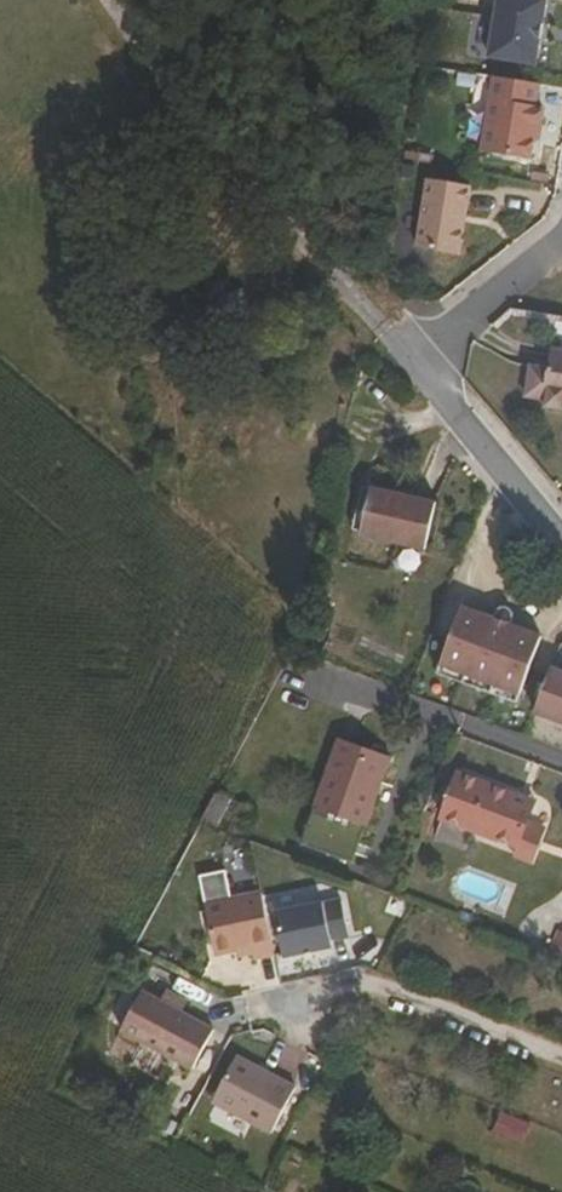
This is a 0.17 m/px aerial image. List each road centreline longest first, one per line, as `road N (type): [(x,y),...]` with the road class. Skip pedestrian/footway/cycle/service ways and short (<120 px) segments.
road 1 (residential): [(415,361),(299,242),(172,90)]
road 2 (residential): [(561,1055),(364,981),(299,1009)]
road 3 (residential): [(561,539),(415,361)]
road 4 (residential): [(415,361),(561,240)]

